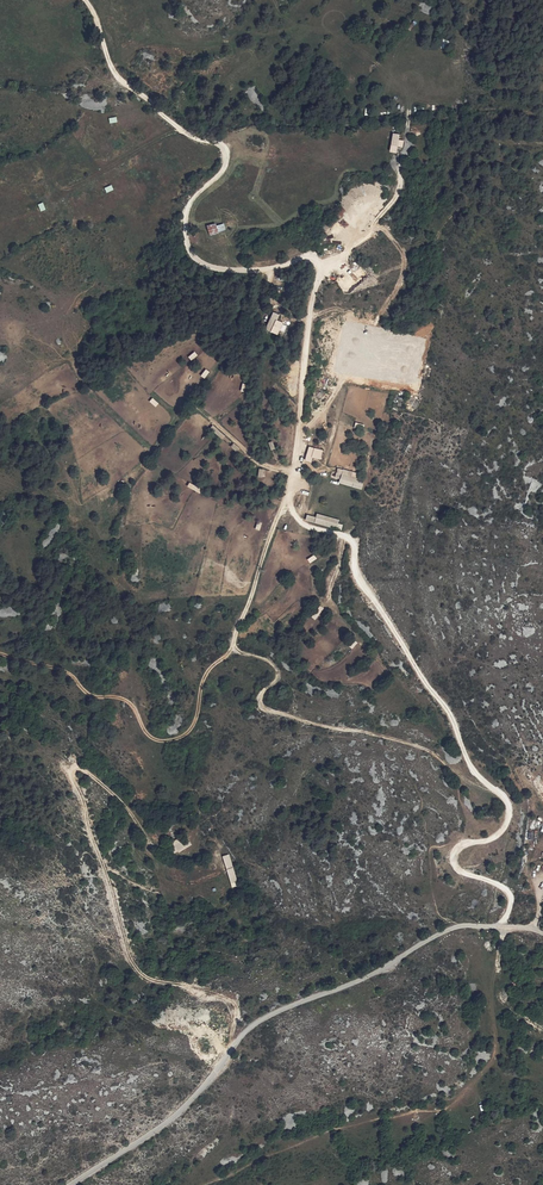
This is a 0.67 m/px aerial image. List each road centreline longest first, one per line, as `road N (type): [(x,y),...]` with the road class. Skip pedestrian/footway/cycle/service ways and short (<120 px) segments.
road 1 (unclassified): [(72,1184),(169,1120),(260,1021),(350,986),(457,927),(542,933)]
road 2 (track): [(487,789),(429,750),(270,712),(258,701),(279,668),(234,646),(288,496)]
road 3 (track): [(322,267),(307,260),(212,269),(190,255),(186,212),(222,173),(224,147),(187,134),(119,80),(85,0)]
road 4 (track): [(235,1046),(232,1008),(222,998),(201,999),(139,969),(74,765),(128,809),(153,842)]
road 5 (track): [(288,496),(309,528),(354,543),(357,569),(487,789)]
road 6 (track): [(242,654),(213,669),(192,731),(165,742),(119,697),(89,694),(58,664),(0,653)]
road 7 (track): [(135,711),(119,589),(72,480),(41,442),(43,412)]
road 8 (track): [(376,224),(407,247),(437,241),(480,150),(542,146)]
road 9 (track): [(288,496),(322,267)]
road 10 (track): [(501,926),(508,893),(458,868),(461,848),(494,838),(509,822),(505,799),(487,789)]
road 11 (track): [(299,431),(335,394),(363,334),(339,308),(309,318)]
road 12 (track): [(406,118),(402,185),(376,224),(322,267)]

